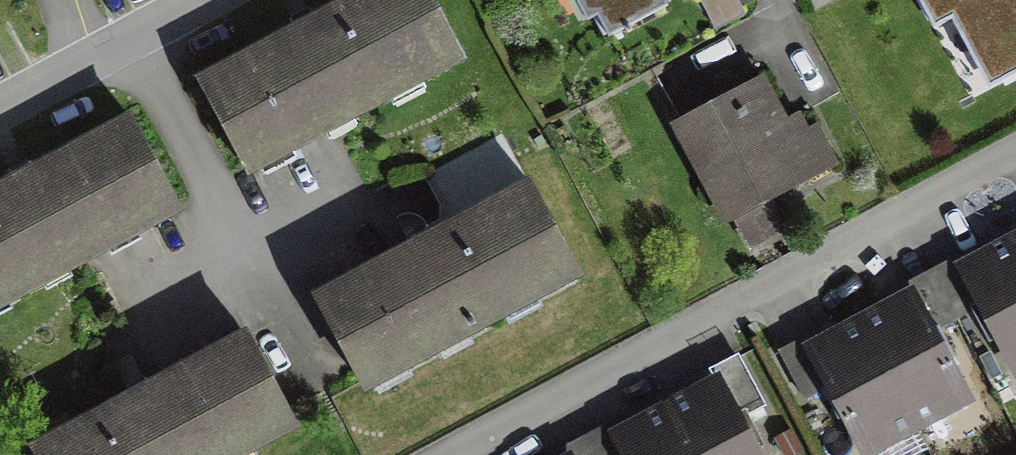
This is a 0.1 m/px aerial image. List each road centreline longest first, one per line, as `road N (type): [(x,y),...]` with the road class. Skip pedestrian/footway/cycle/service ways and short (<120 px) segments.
road 1 (residential): [(1015,155),(460,454)]
road 2 (residential): [(0,99),(193,0)]

